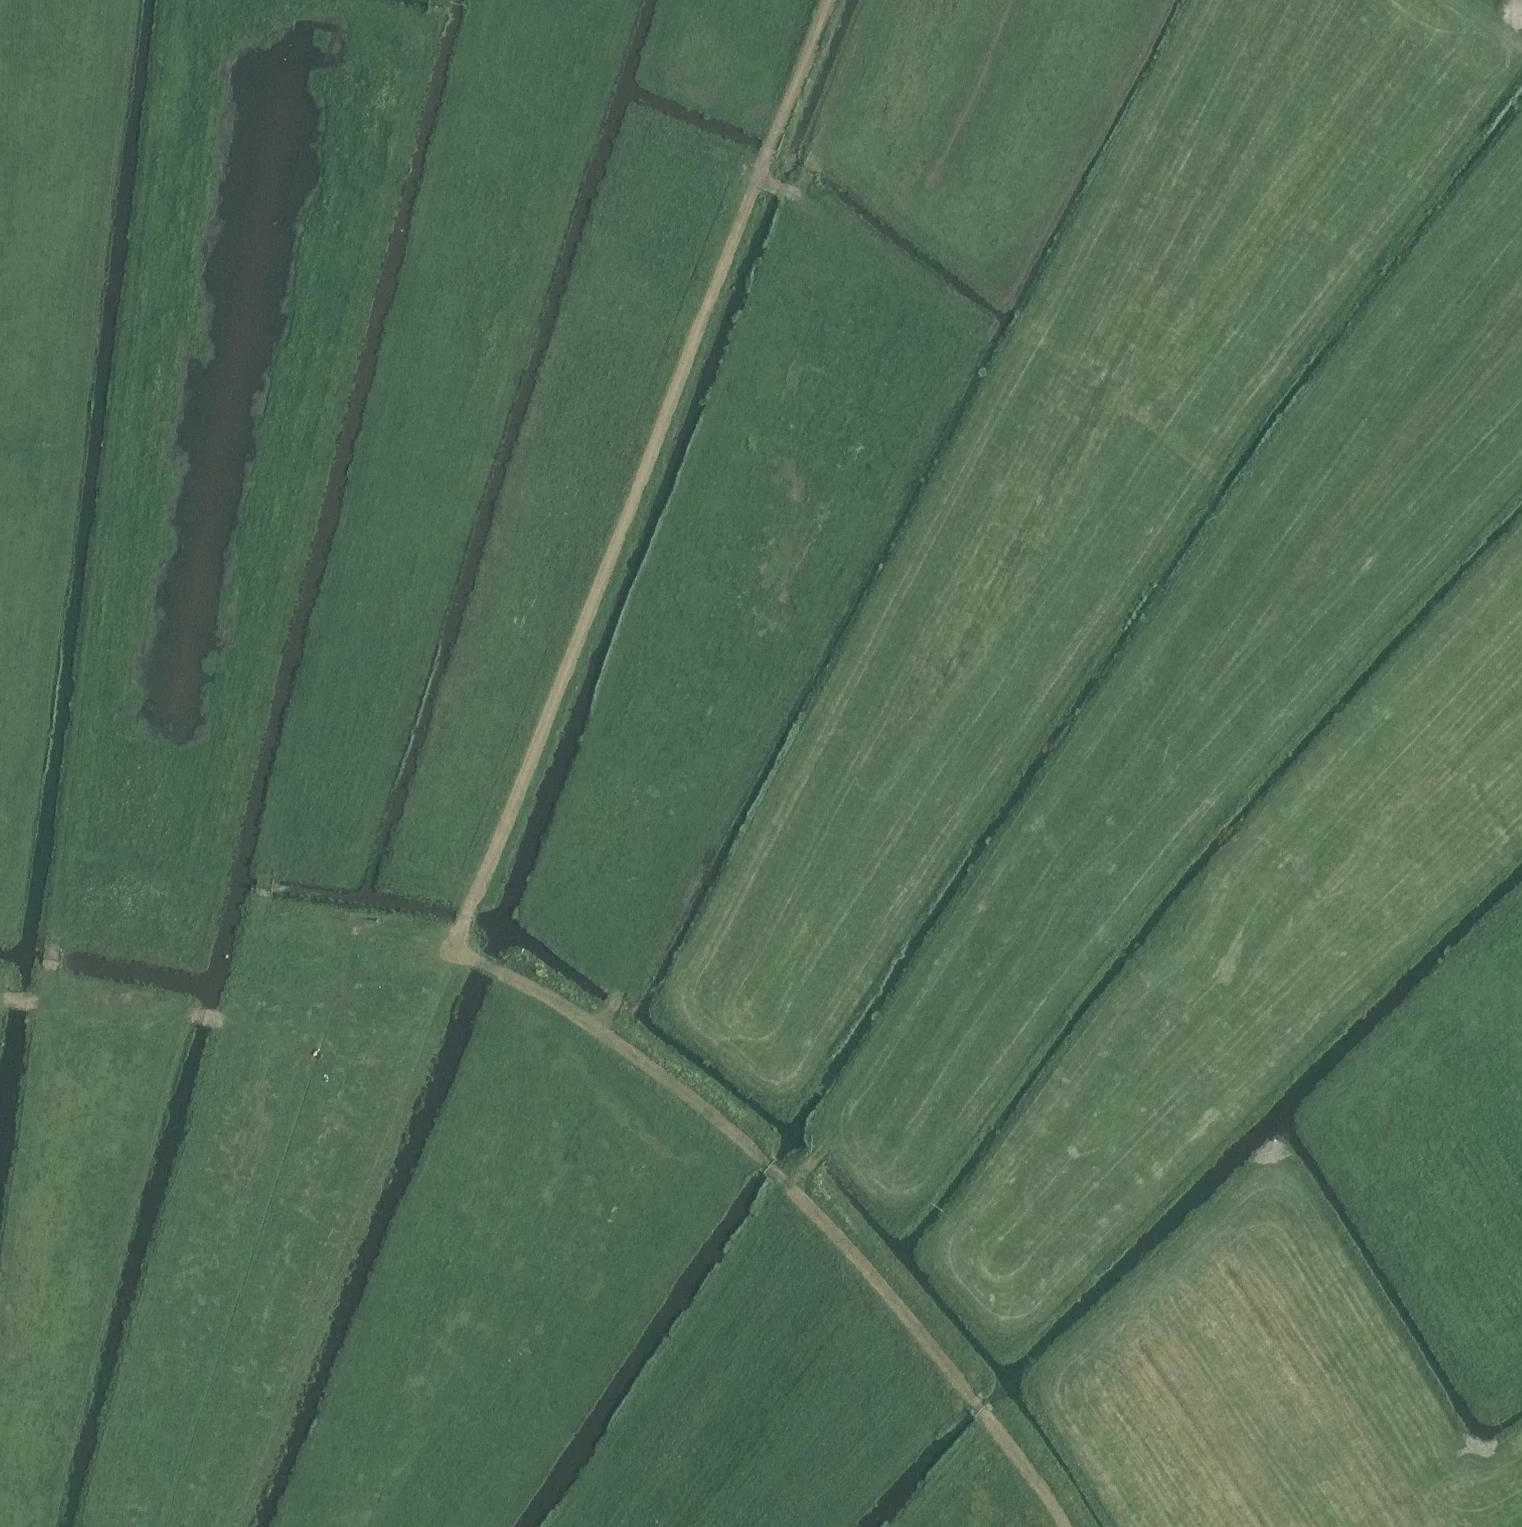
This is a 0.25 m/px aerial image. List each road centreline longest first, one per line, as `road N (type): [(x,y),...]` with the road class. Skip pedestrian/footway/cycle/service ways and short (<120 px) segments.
road 1 (track): [(1521,398),(794,1194),(971,1397),(1061,1526)]
road 2 (track): [(597,1030),(475,955),(463,933),(761,177),(798,196)]
road 3 (track): [(0,997),(237,1022),(320,663)]
road 4 (track): [(794,1194),(758,1151),(597,1030),(621,992)]
road 5 (track): [(254,933),(463,933)]
road 6 (track): [(761,177),(828,0)]
road 7 (track): [(128,0),(112,154)]

